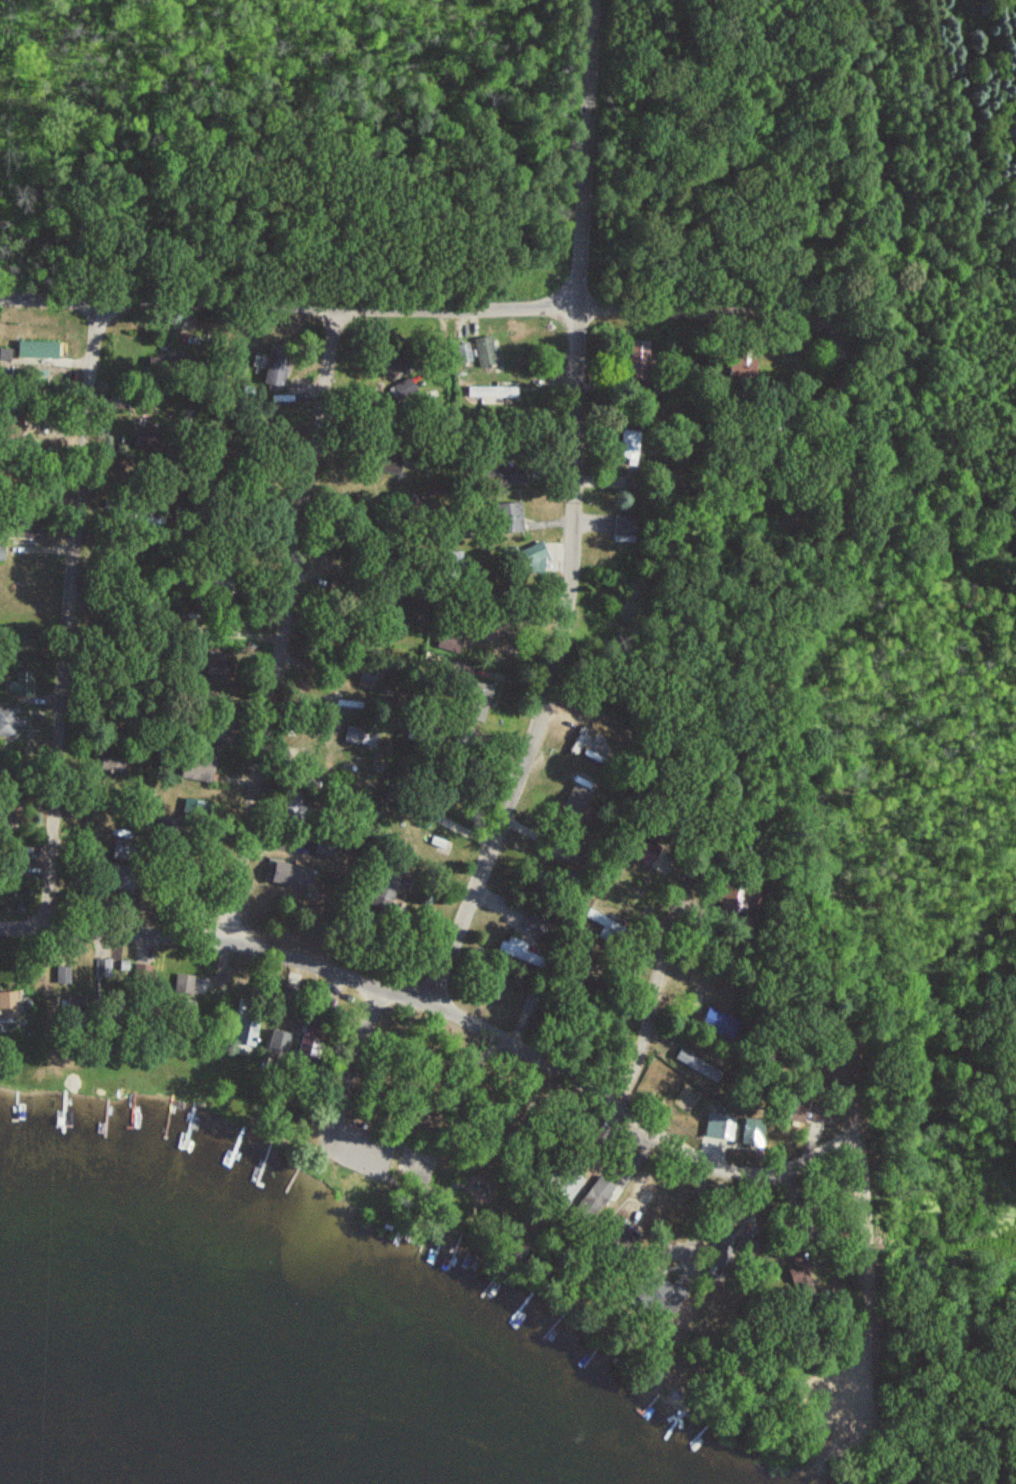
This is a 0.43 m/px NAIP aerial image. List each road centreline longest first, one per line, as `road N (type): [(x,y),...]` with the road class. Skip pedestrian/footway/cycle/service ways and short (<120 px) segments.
road 1 (residential): [(428,999),(536,722),(567,595),(577,306),(601,0)]
road 2 (residential): [(829,313),(577,306),(570,297),(462,302),(0,289)]
road 3 (residential): [(0,930),(204,934),(428,999),(712,1160),(767,1175)]
road 4 (residential): [(228,938),(339,299)]
road 5 (residential): [(50,927),(101,295)]
road 6 (residential): [(843,1135),(856,1137),(863,1154),(870,1290),(866,1346),(854,1368),(825,1380),(818,1407),(828,1445),(847,1442),(865,1417),(854,1368)]
road 7 (residential): [(622,1103),(666,940),(737,844)]
road 8 (residential): [(829,313),(842,338),(842,585)]
road 9 (residential): [(812,1035),(851,1033),(864,988),(843,965),(819,961),(794,986),(794,1019),(812,1035)]
road 10 (residential): [(767,1175),(823,1156),(848,1130),(859,1094),(851,1033)]
road 11 (residential): [(381,985),(320,1145)]

